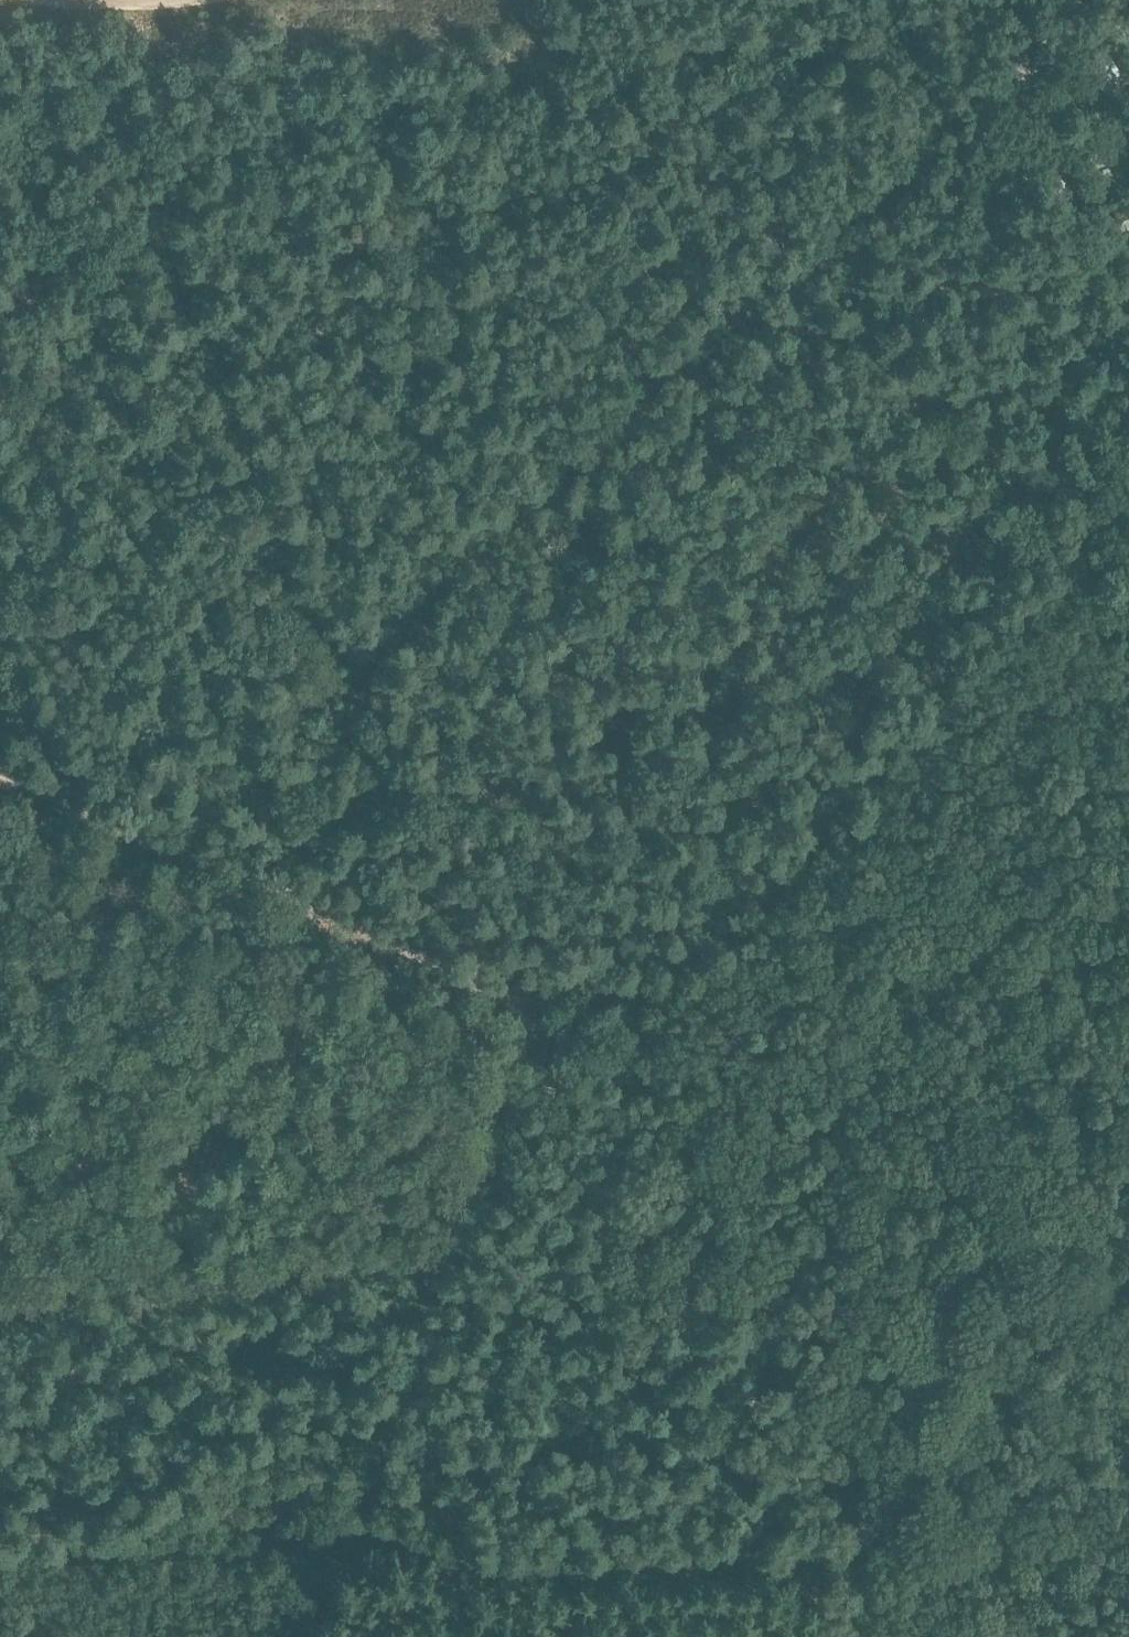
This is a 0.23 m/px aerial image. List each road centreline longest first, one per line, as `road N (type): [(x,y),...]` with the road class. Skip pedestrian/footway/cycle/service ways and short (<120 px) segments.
road 1 (track): [(0,1540),(866,1550)]
road 2 (track): [(884,1527),(756,1395),(677,1288),(548,1029)]
road 3 (track): [(0,778),(495,969)]
road 4 (track): [(444,1245),(154,1302),(81,1309),(0,1300)]
road 5 (track): [(307,1636),(444,1245)]
road 6 (track): [(525,983),(649,974),(739,919),(828,831),(840,797)]
road 7 (track): [(840,797),(879,665),(945,556)]
road 8 (track): [(444,1245),(514,1063),(548,1029)]
road 9 (track): [(1039,1593),(884,1527)]

